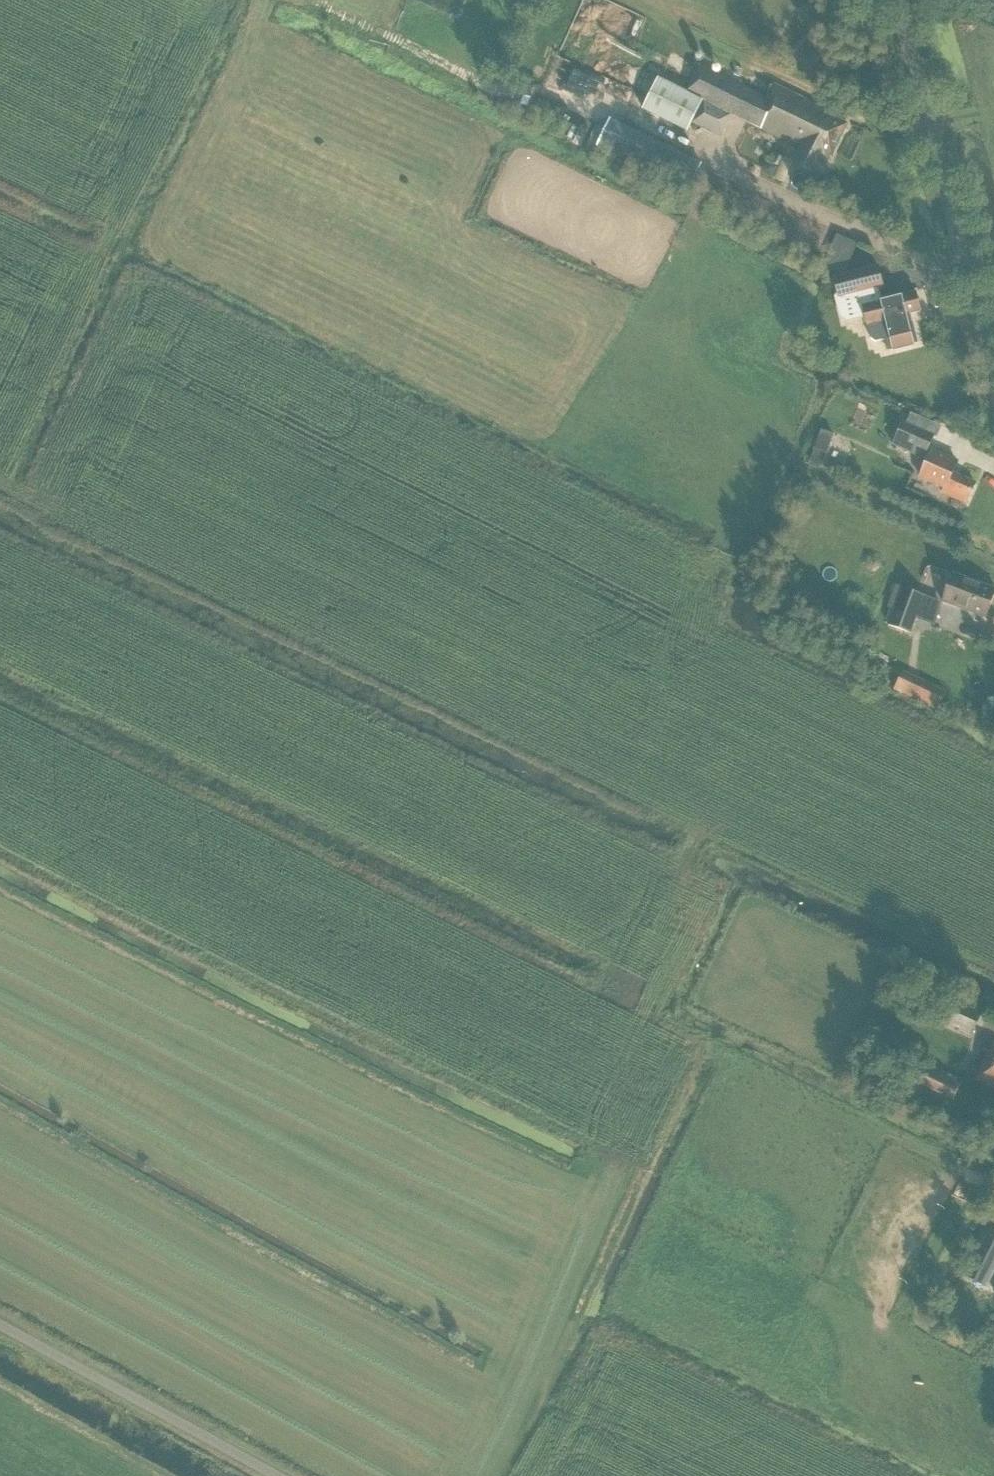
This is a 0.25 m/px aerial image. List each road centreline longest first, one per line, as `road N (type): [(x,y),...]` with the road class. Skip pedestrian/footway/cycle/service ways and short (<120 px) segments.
road 1 (unclassified): [(993,399),(896,0)]
road 2 (unclassified): [(267,1475),(0,1327)]

